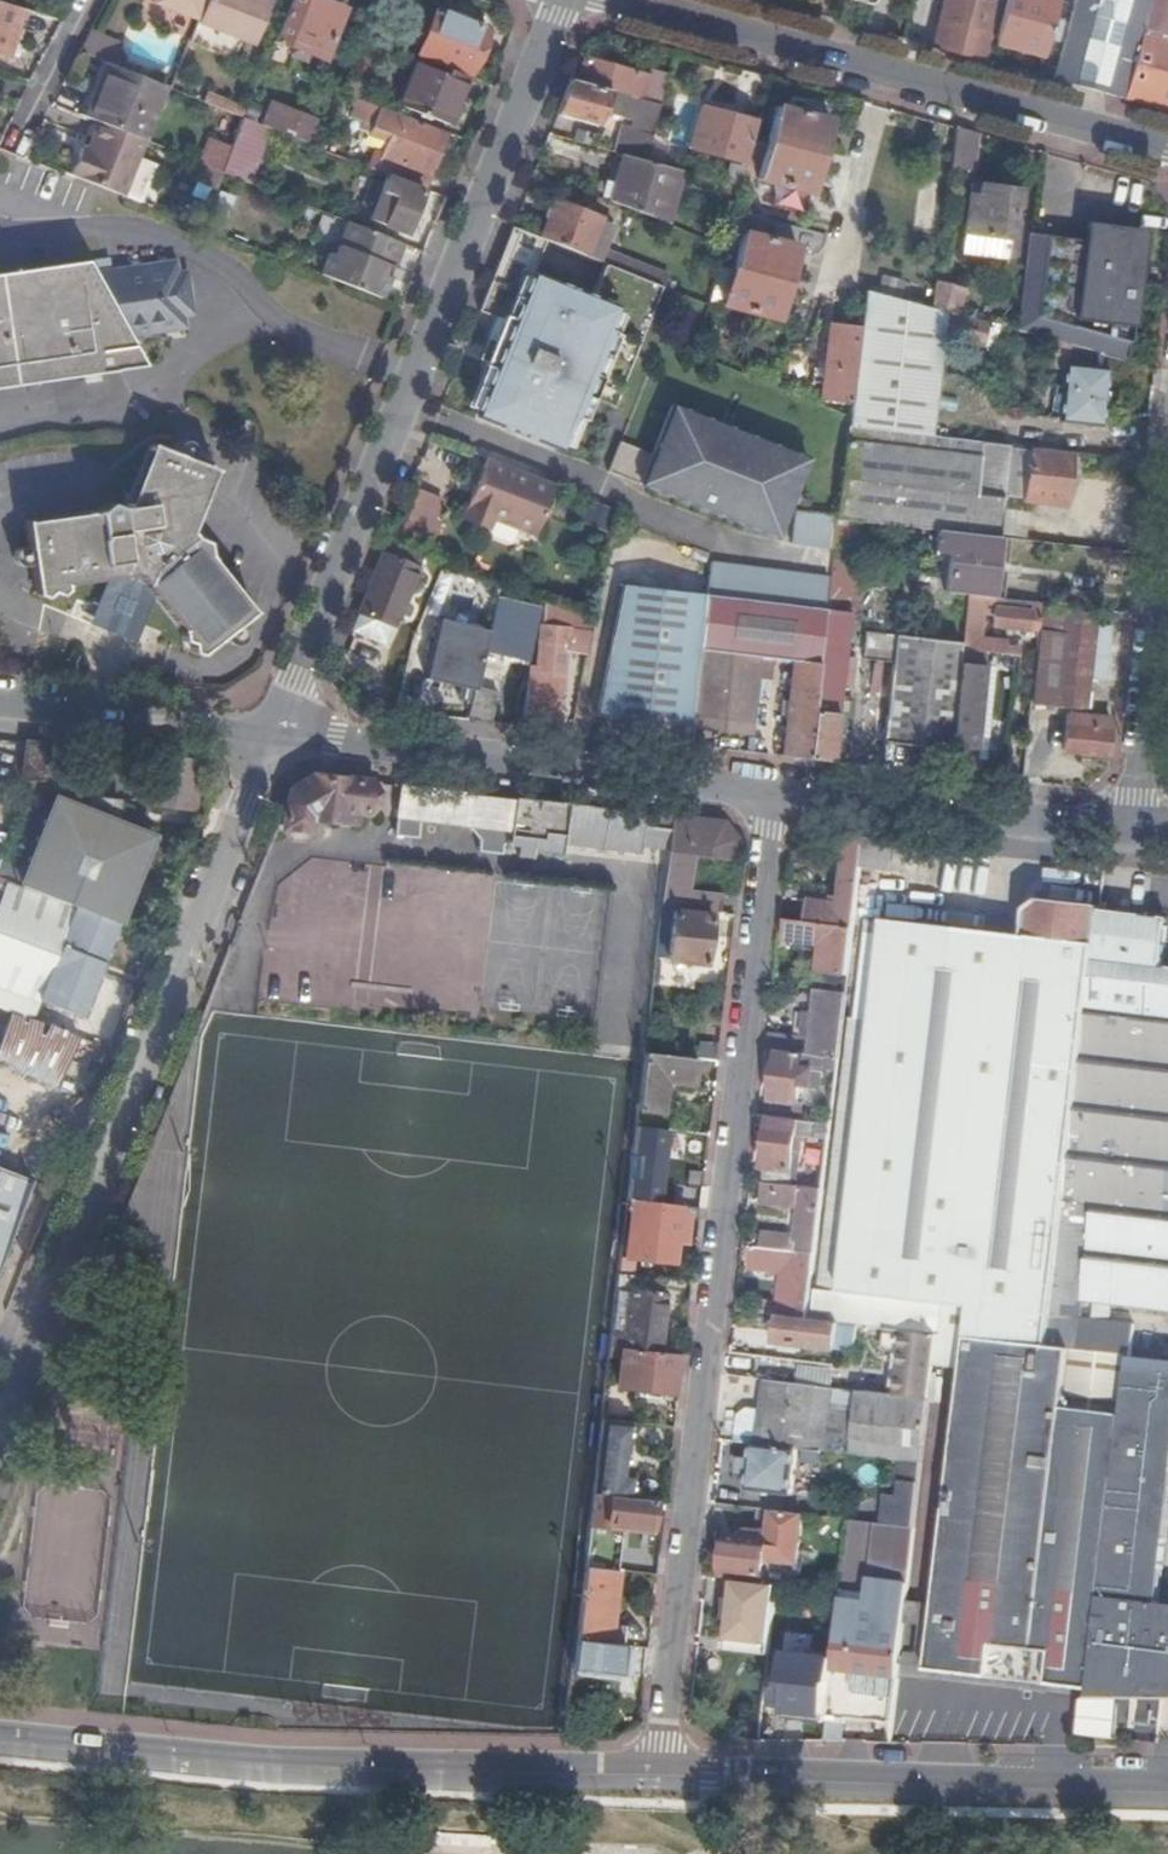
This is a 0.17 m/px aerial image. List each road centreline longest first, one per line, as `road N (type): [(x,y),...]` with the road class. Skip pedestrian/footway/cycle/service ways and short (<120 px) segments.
road 1 (residential): [(773,792),(662,1764)]
road 2 (residential): [(275,734),(566,0)]
road 3 (residential): [(0,1431),(275,734)]
road 4 (tertiary): [(662,1764),(279,1763),(0,1733)]
road 5 (residential): [(621,0),(1167,149)]
road 6 (tertiary): [(1167,1779),(662,1764)]
road 7 (residential): [(275,734),(773,792)]
road 8 (residential): [(773,792),(1133,834)]
road 9 (residential): [(1167,536),(1133,834)]
road 10 (residential): [(0,702),(275,734)]
road 11 (residential): [(15,144),(93,0)]

